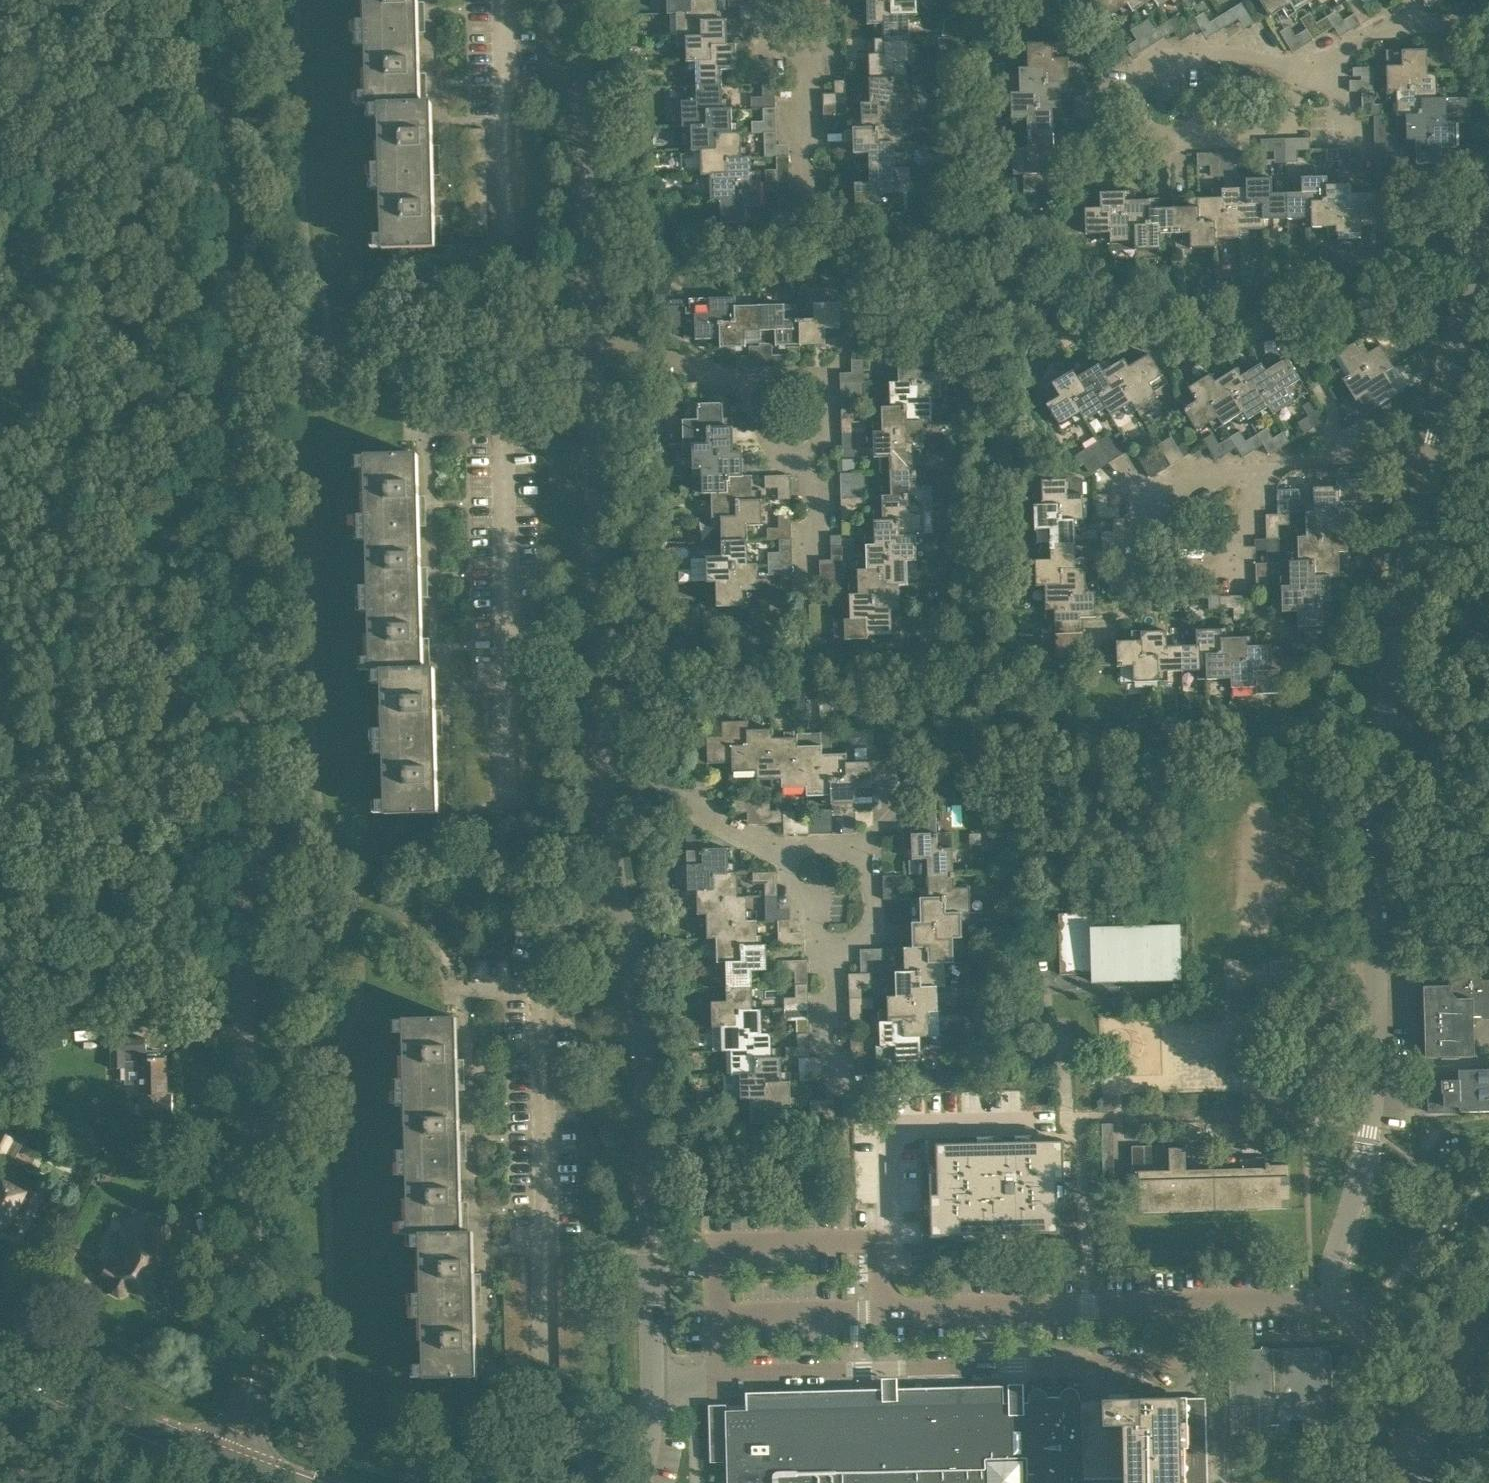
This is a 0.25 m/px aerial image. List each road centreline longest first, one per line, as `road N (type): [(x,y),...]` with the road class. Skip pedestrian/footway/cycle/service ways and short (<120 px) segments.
road 1 (residential): [(233,1461),(250,1362),(215,0)]
road 2 (residential): [(1454,1367),(1351,1315),(1331,1283),(1371,1110),(1385,722),(1430,463)]
road 3 (residential): [(639,1482),(652,1369),(645,1096),(604,772)]
road 4 (residential): [(604,772),(591,348)]
road 5 (residential): [(591,348),(582,0)]
road 6 (tertiary): [(233,1461),(0,1360)]
road 7 (residential): [(1430,463),(1486,241)]
road 8 (residential): [(1143,561),(1163,571),(1237,568),(1253,486),(1266,466)]
road 9 (residential): [(783,856),(648,781),(604,772)]
road 10 (residential): [(827,949),(847,946),(869,923),(862,866),(832,845),(800,846),(783,856)]
road 11 (residential): [(1266,466),(1215,471),(1148,494),(1143,561)]
road 12 (residential): [(1130,88),(1189,54),(1218,50),(1308,67)]
road 13 (residential): [(1159,141),(1274,128),(1308,67)]
road 14 (residential): [(1430,463),(1376,457),(1266,466)]
road 15 (residential): [(799,460),(830,422),(819,384),(745,382)]
road 16 (residential): [(745,382),(640,351),(591,348)]
road 17 (residential): [(1339,53),(1399,27),(1488,26)]
road 18 (residential): [(831,1090),(827,949)]
road 19 (residential): [(808,586),(817,500),(799,460)]
road 20 (residential): [(803,191),(807,62)]
road 21 (residential): [(1402,1482),(1454,1367)]

